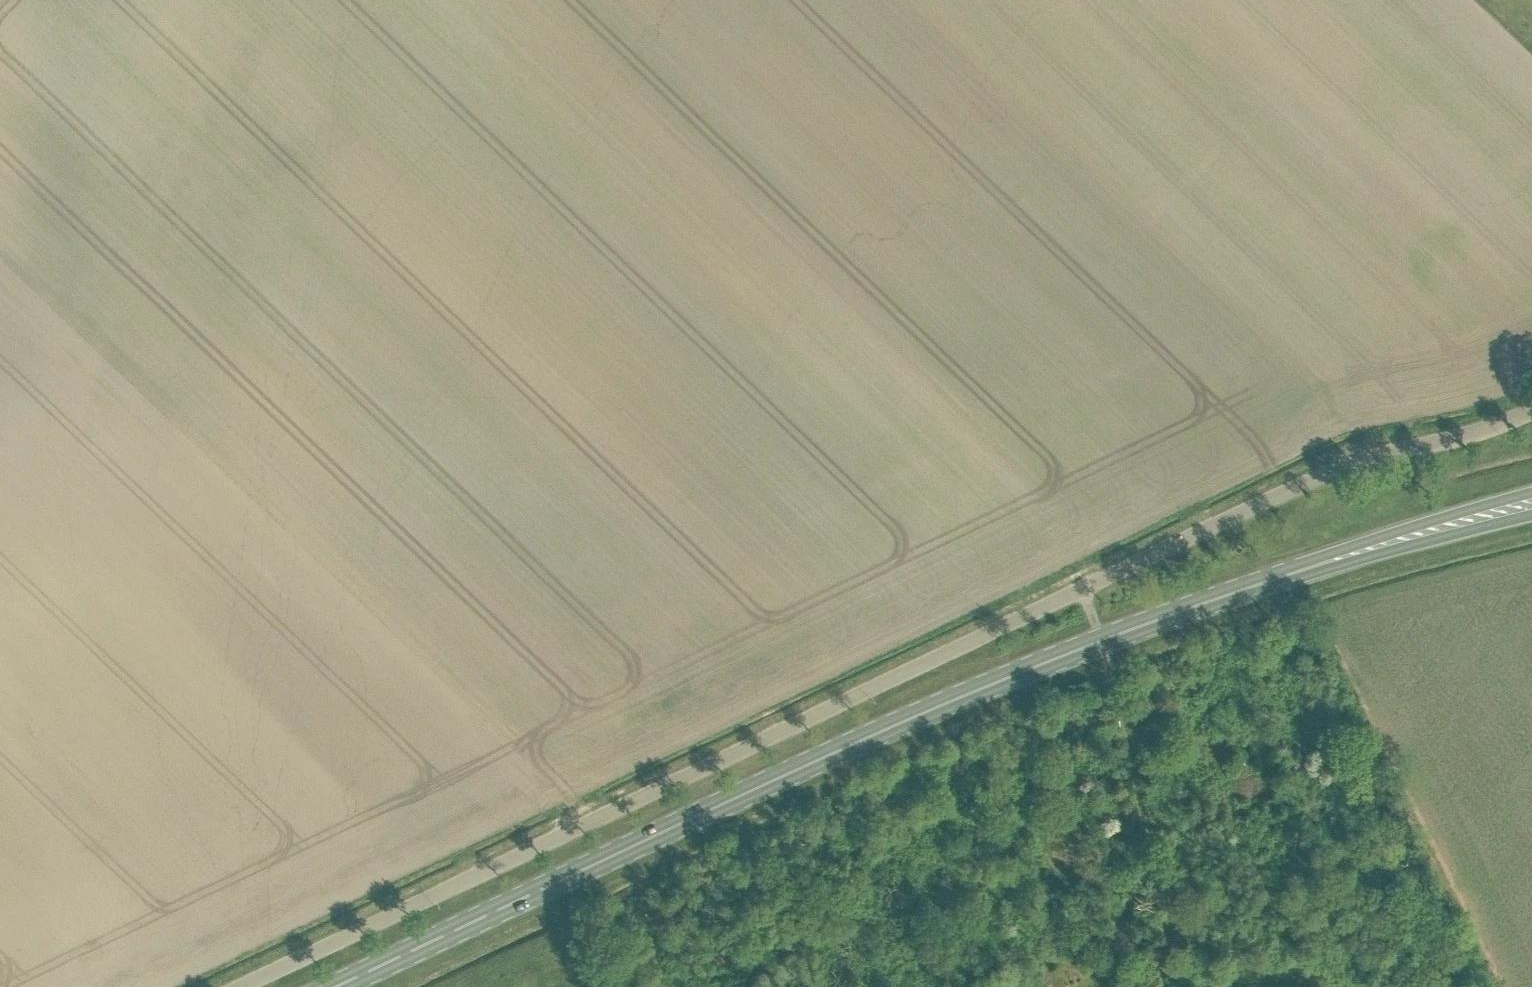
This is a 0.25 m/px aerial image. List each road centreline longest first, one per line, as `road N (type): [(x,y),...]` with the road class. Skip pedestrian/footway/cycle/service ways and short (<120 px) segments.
road 1 (unclassified): [(237,986),(1358,457),(1486,430),(1531,409)]
road 2 (primary): [(331,986),(733,795),(1098,636),(1531,503)]
road 3 (track): [(1110,671),(1168,894),(1164,986)]

